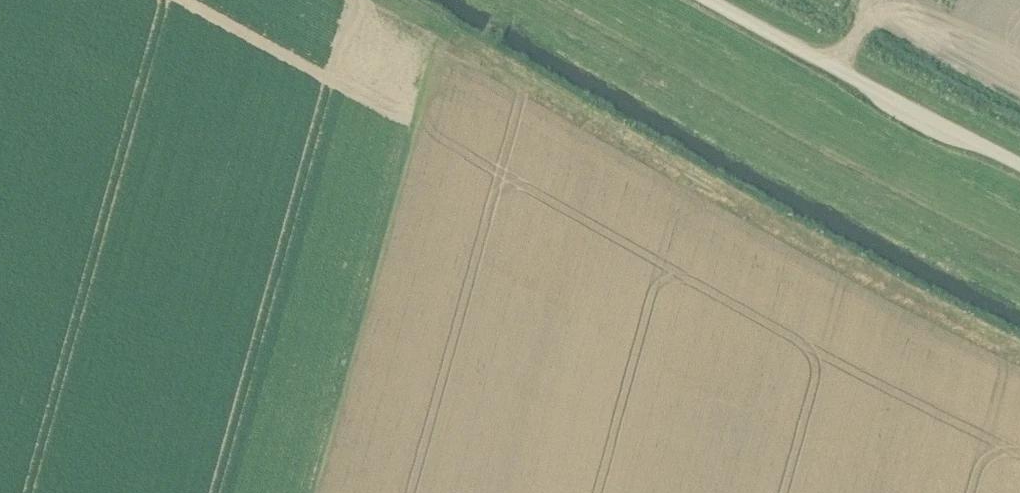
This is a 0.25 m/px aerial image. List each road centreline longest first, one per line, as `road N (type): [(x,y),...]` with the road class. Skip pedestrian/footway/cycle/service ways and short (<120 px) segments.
road 1 (unclassified): [(1019,165),(707,0)]

